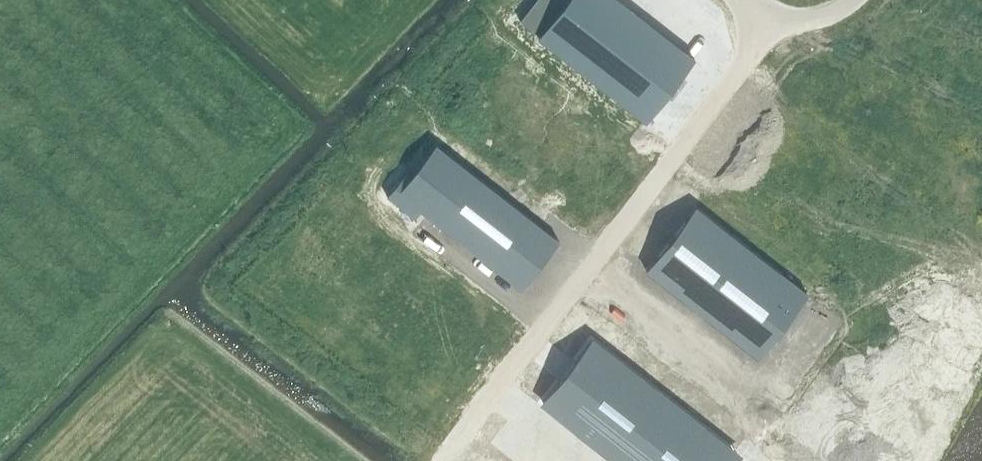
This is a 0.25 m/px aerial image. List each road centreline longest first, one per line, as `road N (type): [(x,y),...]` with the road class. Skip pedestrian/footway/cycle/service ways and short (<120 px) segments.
road 1 (unclassified): [(764,10),(739,68),(455,445)]

